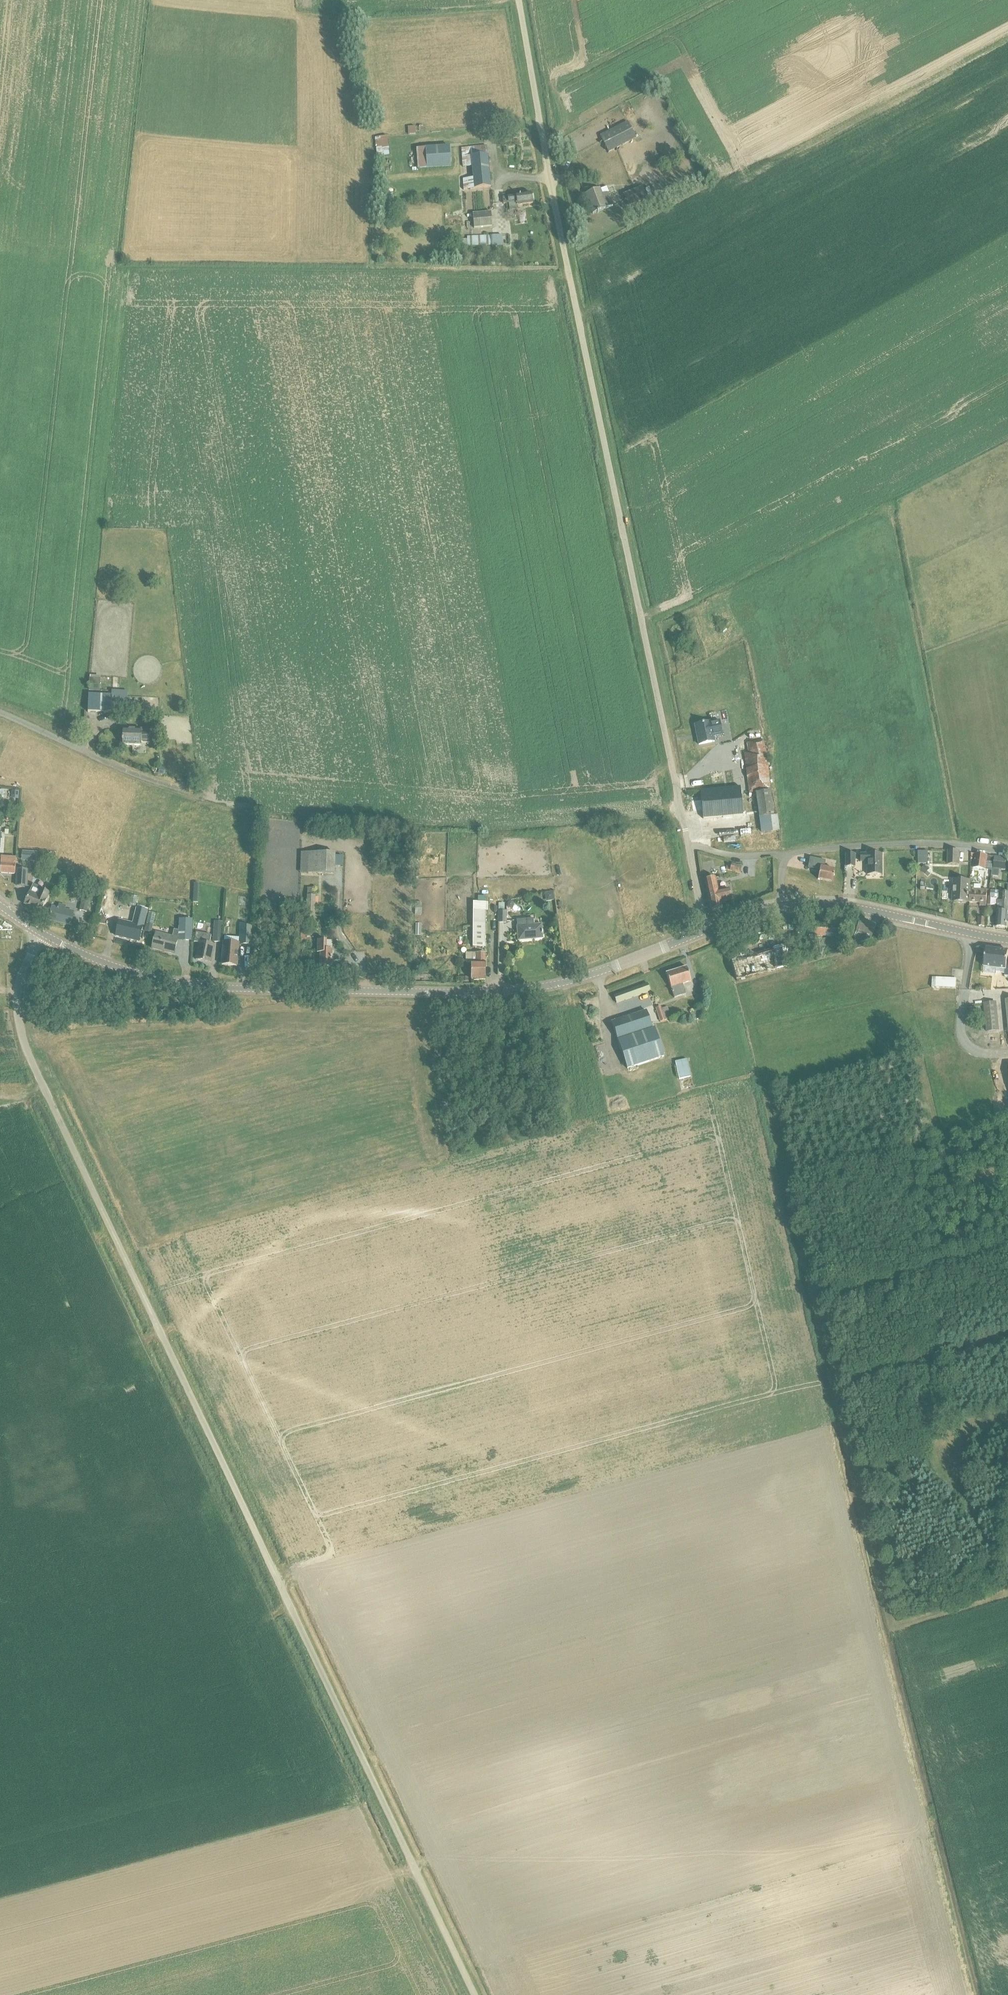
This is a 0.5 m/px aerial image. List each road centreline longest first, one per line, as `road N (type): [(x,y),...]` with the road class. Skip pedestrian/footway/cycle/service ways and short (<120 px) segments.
road 1 (unclassified): [(472,1994),(26,1047),(18,997),(43,934)]
road 2 (unclassified): [(689,847),(519,0)]
road 3 (tertiary): [(613,967),(560,984),(479,993),(202,987),(120,967),(43,934)]
road 4 (tertiary): [(783,907),(853,906),(1007,940)]
road 5 (residential): [(1007,851),(925,842),(786,856)]
road 6 (unclassified): [(0,713),(189,790)]

